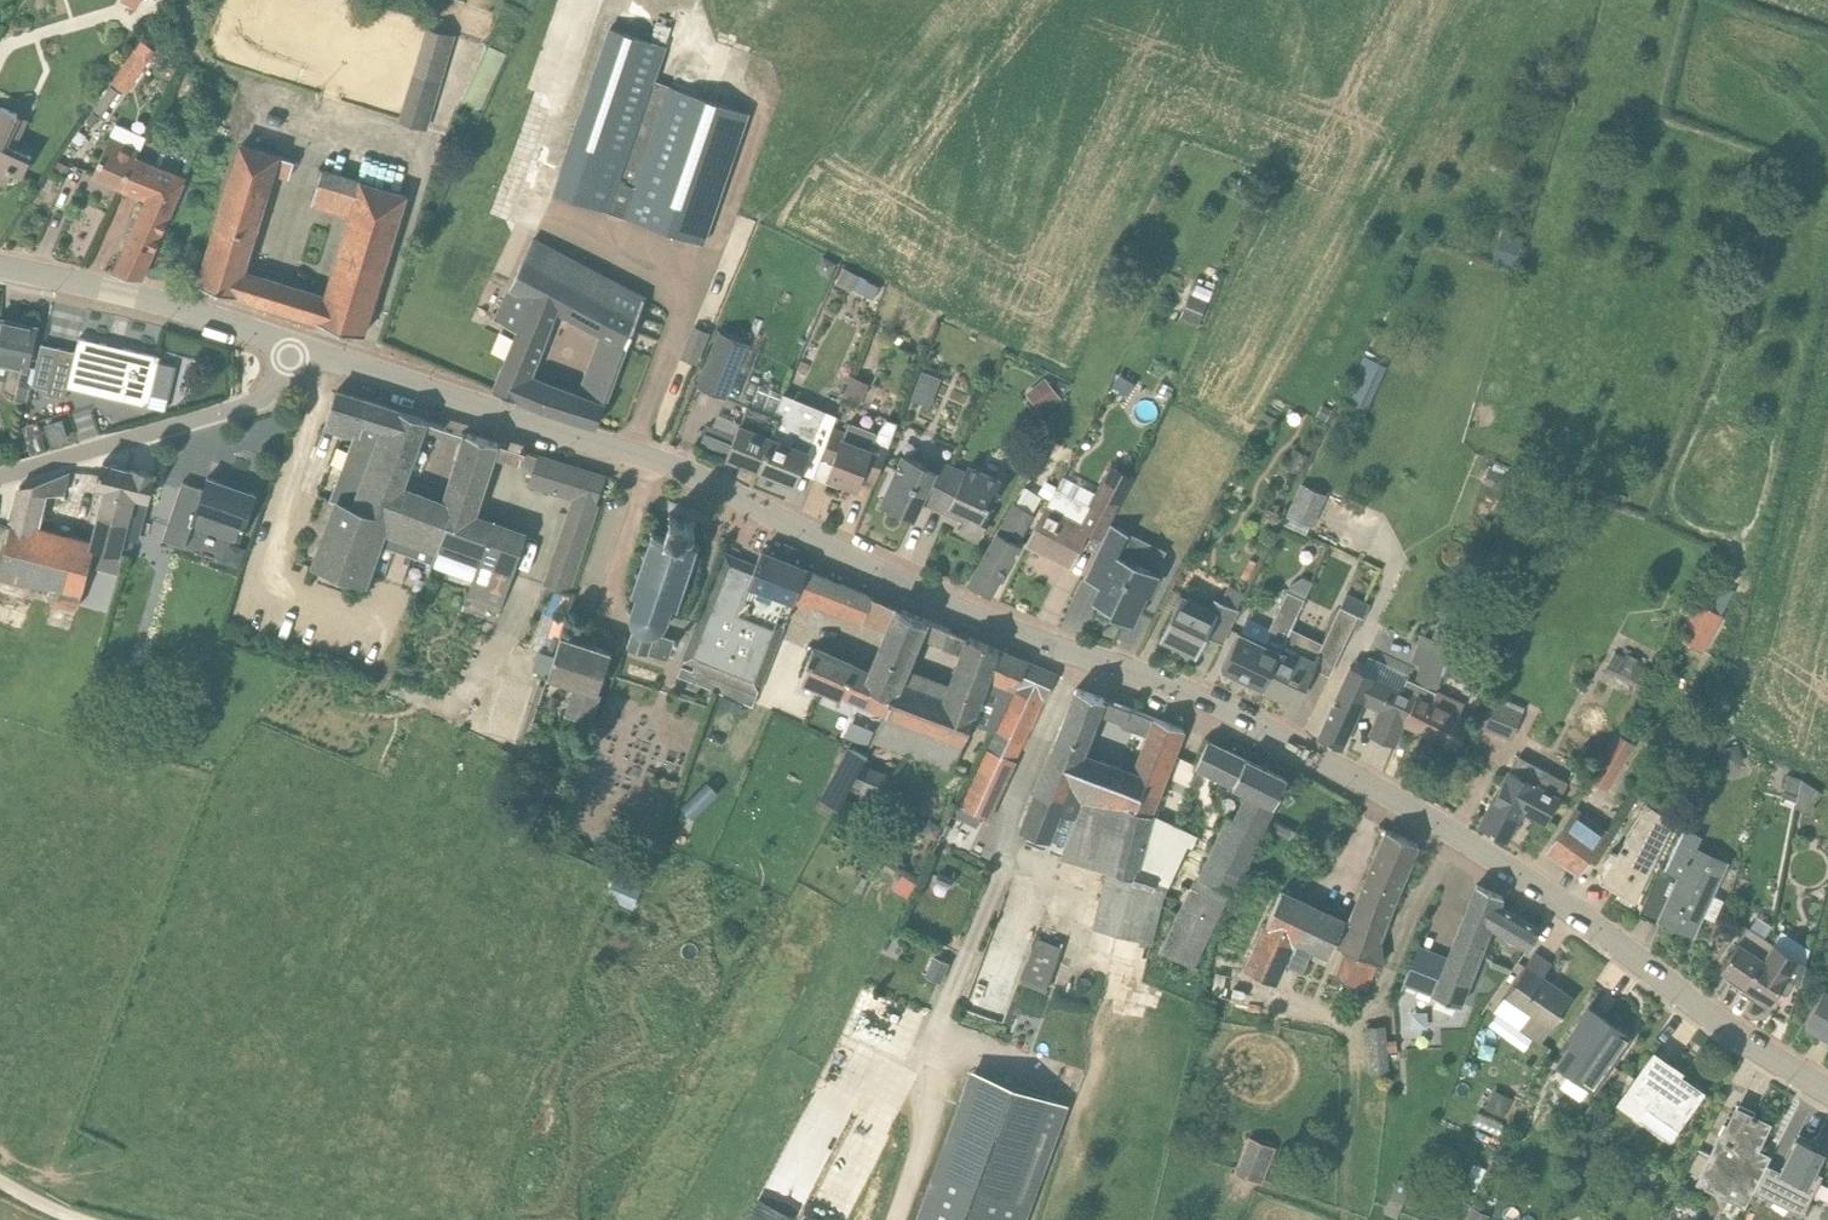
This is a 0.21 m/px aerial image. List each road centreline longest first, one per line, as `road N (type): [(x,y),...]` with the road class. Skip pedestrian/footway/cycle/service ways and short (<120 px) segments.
road 1 (tertiary): [(1827,1091),(1761,1051),(1548,893),(1224,708),(979,618),(692,475),(297,347)]
road 2 (tertiary): [(0,477),(255,403),(297,347)]
road 3 (tertiary): [(297,347),(136,296),(0,267)]

